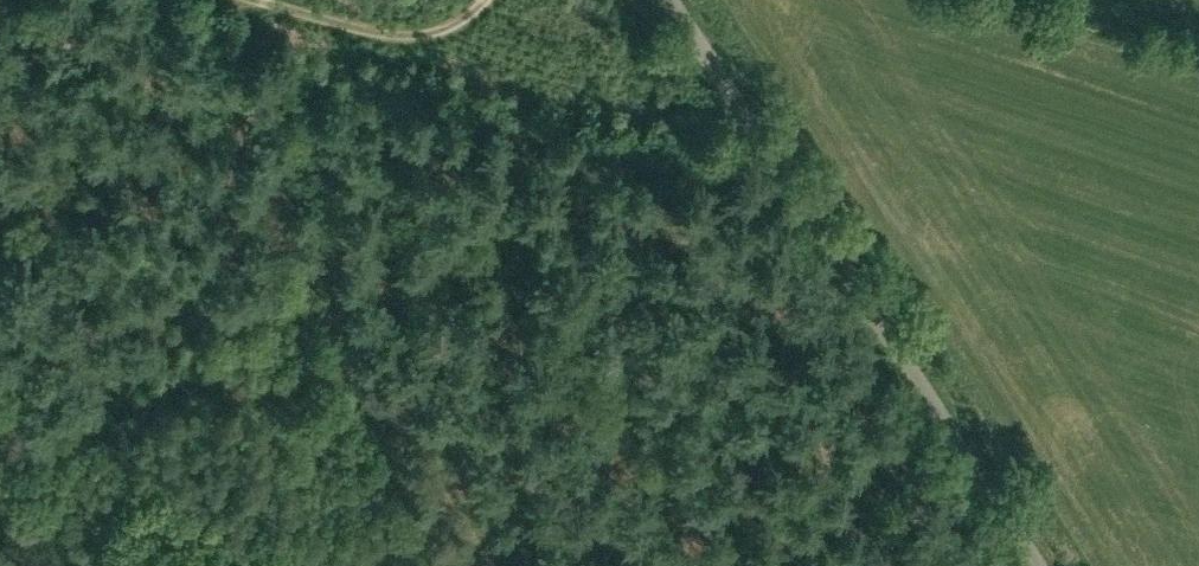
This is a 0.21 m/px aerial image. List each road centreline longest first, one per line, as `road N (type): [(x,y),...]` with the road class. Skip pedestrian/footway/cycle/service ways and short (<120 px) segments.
road 1 (unclassified): [(1036,565),(670,0)]

